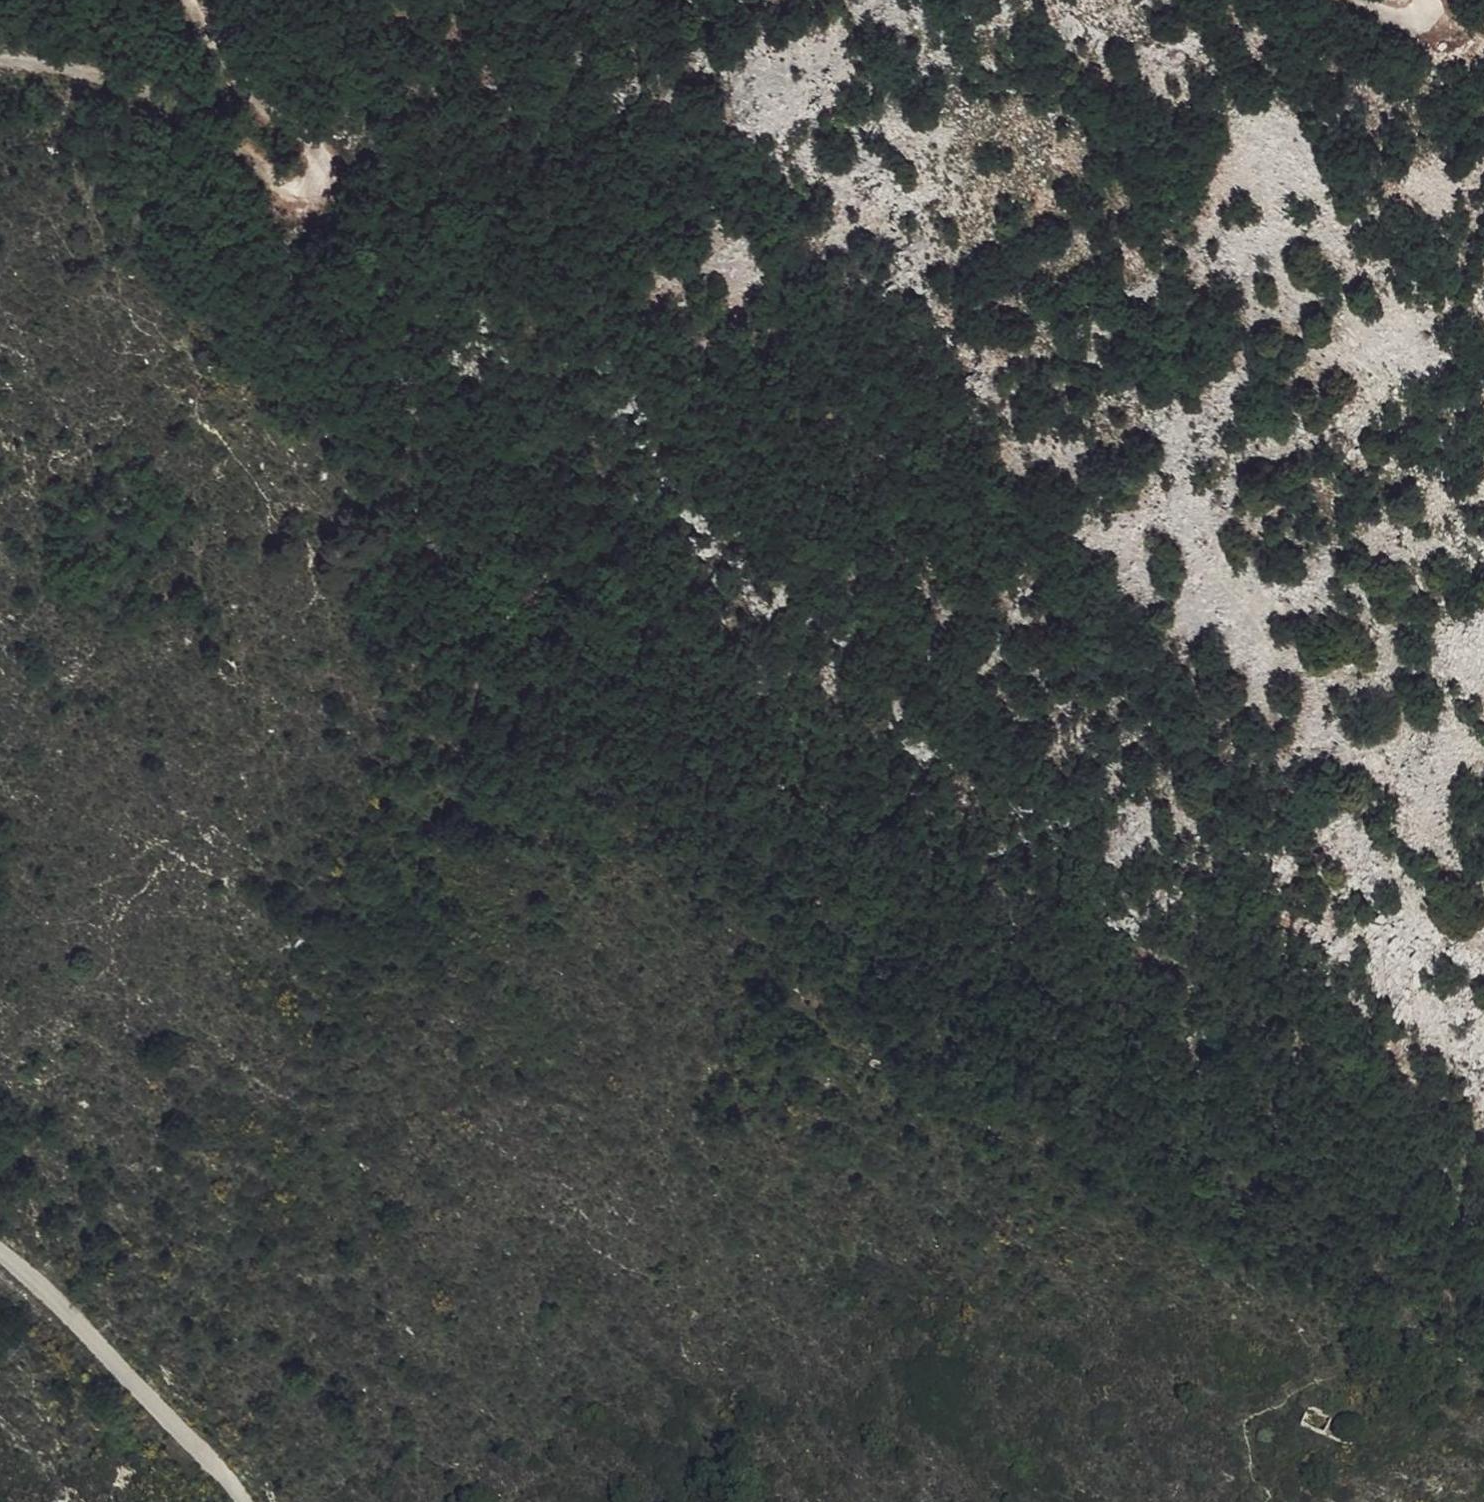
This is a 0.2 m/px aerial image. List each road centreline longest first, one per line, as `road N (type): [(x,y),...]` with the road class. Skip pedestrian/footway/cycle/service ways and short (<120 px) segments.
road 1 (track): [(0,64),(119,84),(292,191),(314,190),(322,165),(285,122),(241,92),(195,0)]
road 2 (unclassified): [(233,1501),(0,1257)]

